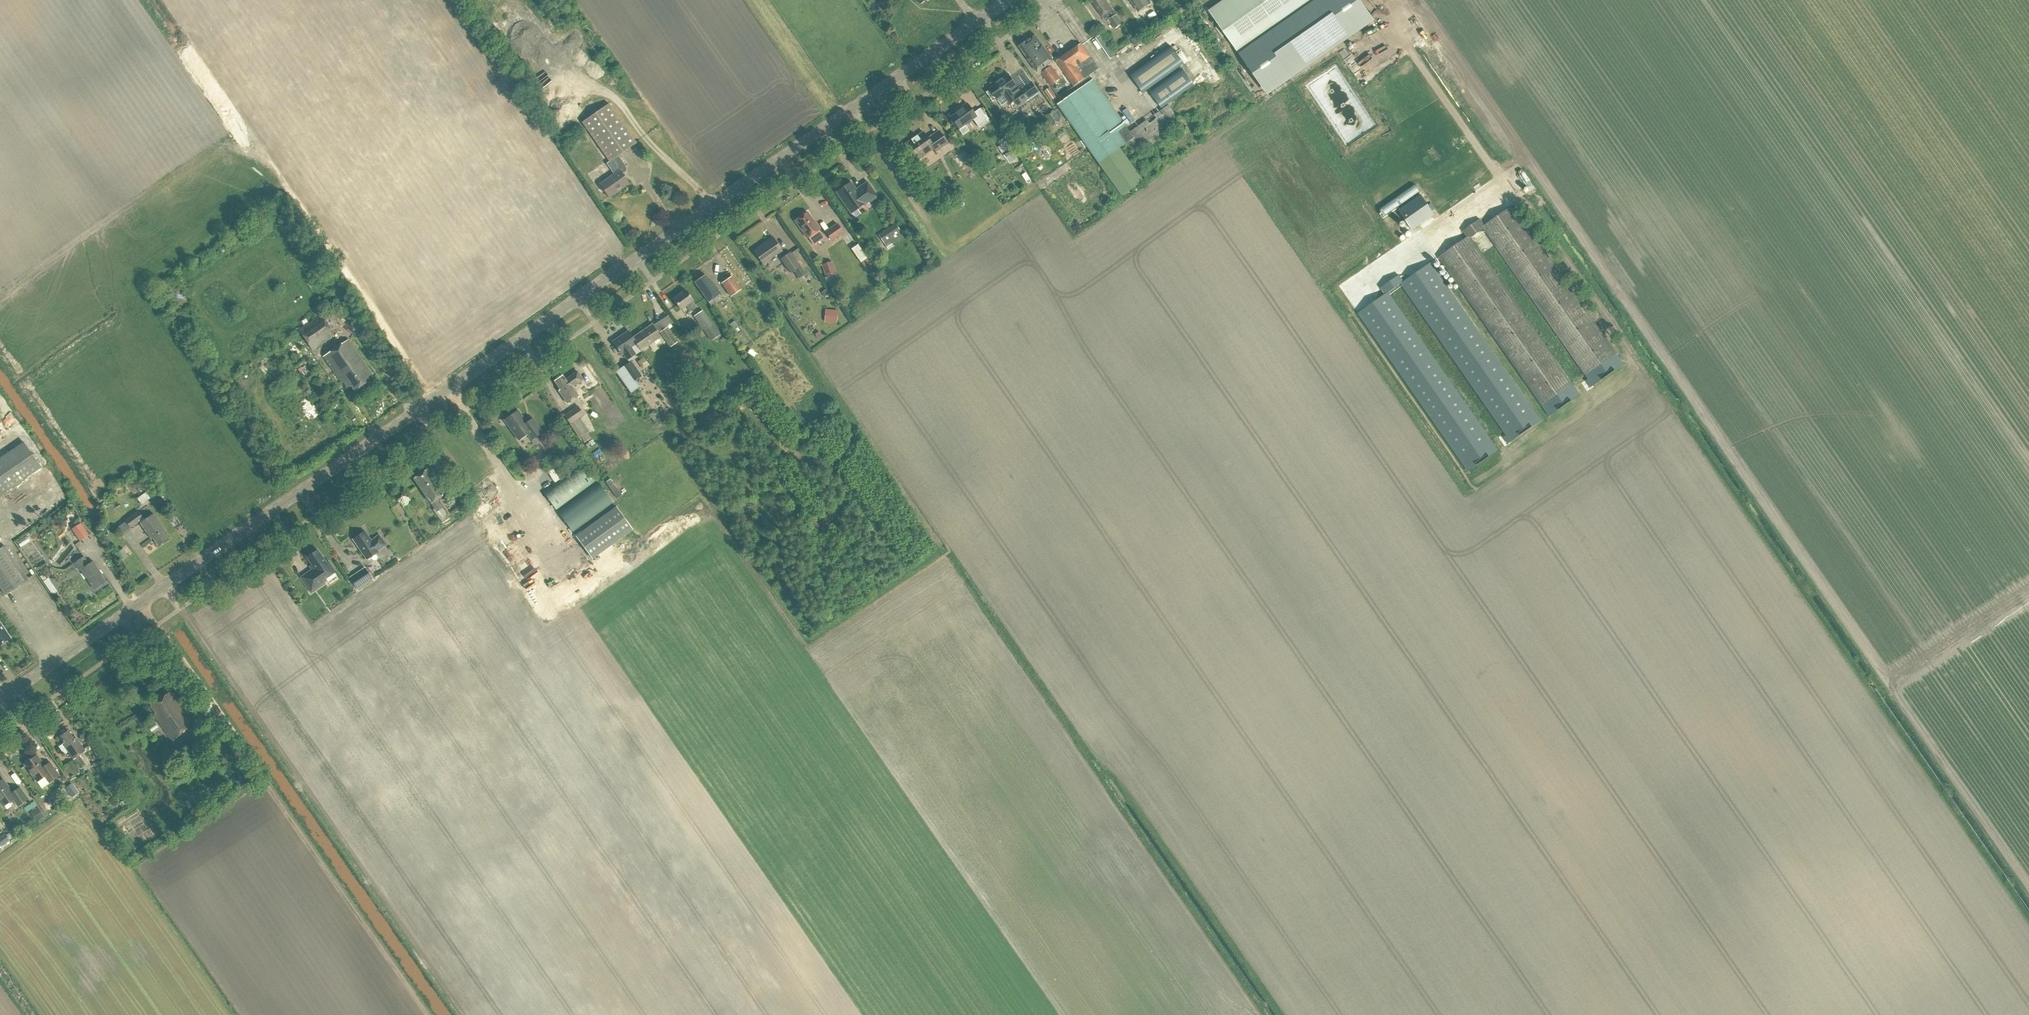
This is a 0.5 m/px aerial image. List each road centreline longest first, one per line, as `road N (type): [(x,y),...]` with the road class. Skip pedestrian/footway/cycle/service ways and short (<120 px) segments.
road 1 (tertiary): [(0,700),(1006,0)]

